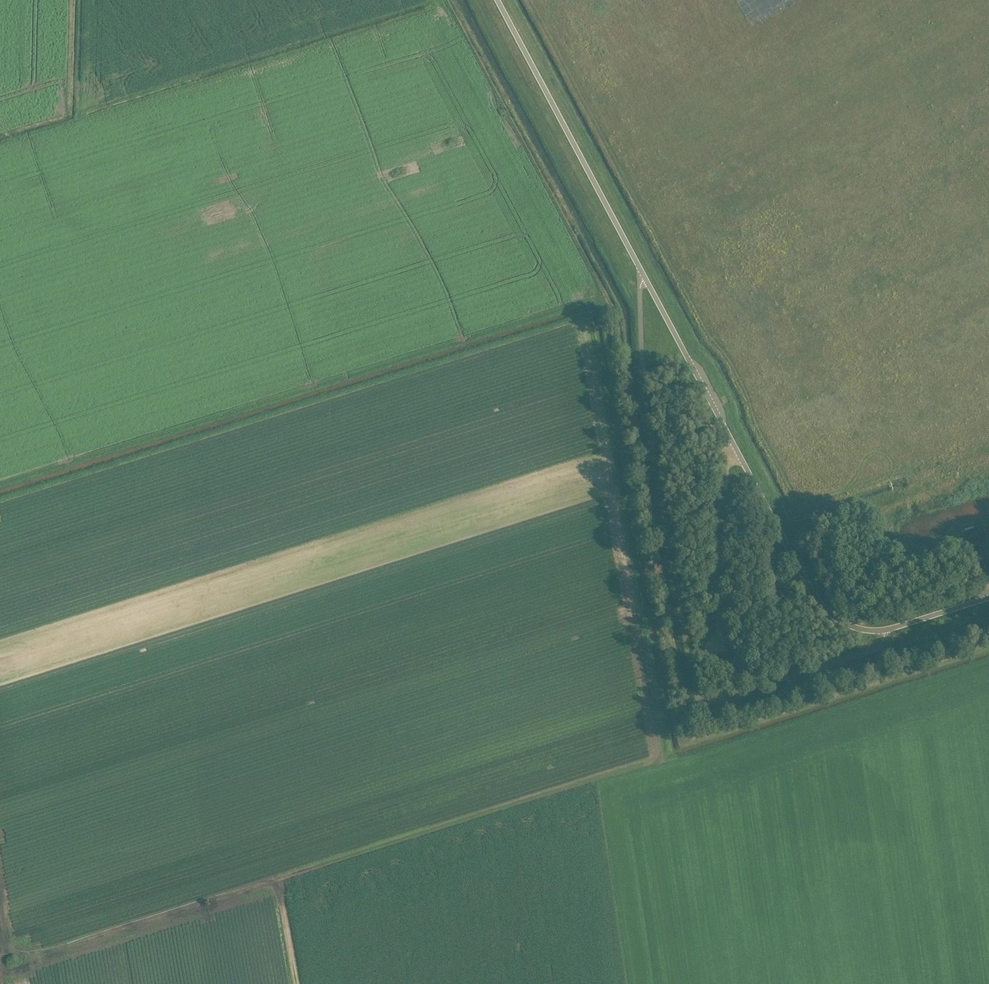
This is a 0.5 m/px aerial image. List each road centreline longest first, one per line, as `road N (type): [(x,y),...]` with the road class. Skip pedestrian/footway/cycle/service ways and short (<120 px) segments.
road 1 (unclassified): [(988,599),(869,631),(825,611),(497,0)]

